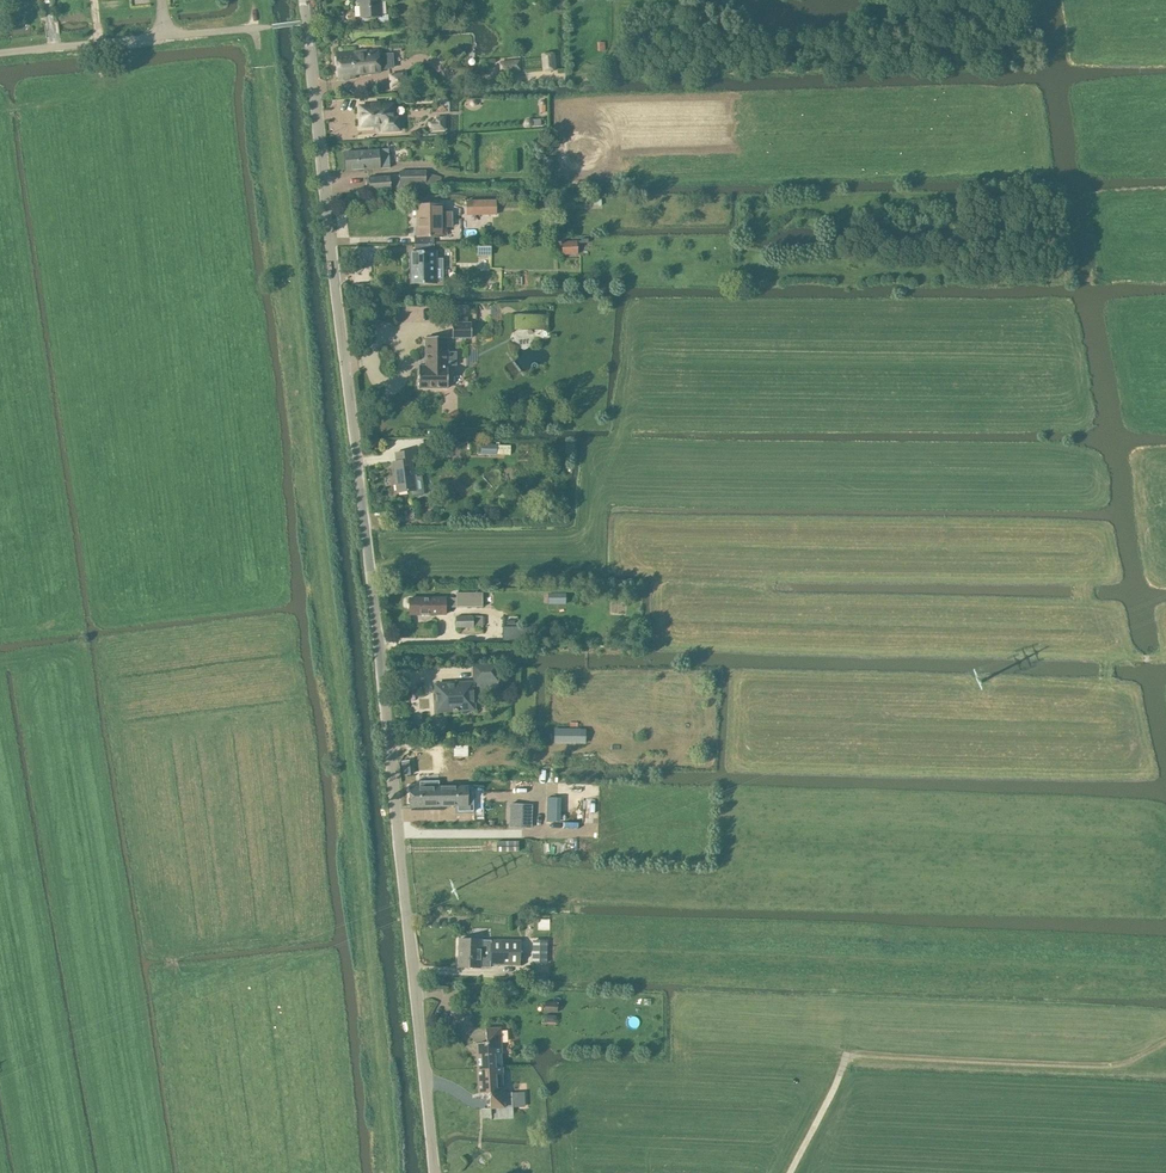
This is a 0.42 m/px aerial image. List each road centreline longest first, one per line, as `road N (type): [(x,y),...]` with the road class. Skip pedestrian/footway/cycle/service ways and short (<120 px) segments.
road 1 (tertiary): [(434,1172),(305,0)]
road 2 (track): [(1165,1040),(1104,1066),(847,1058),(790,1172)]
road 3 (unclassified): [(0,53),(266,27)]

